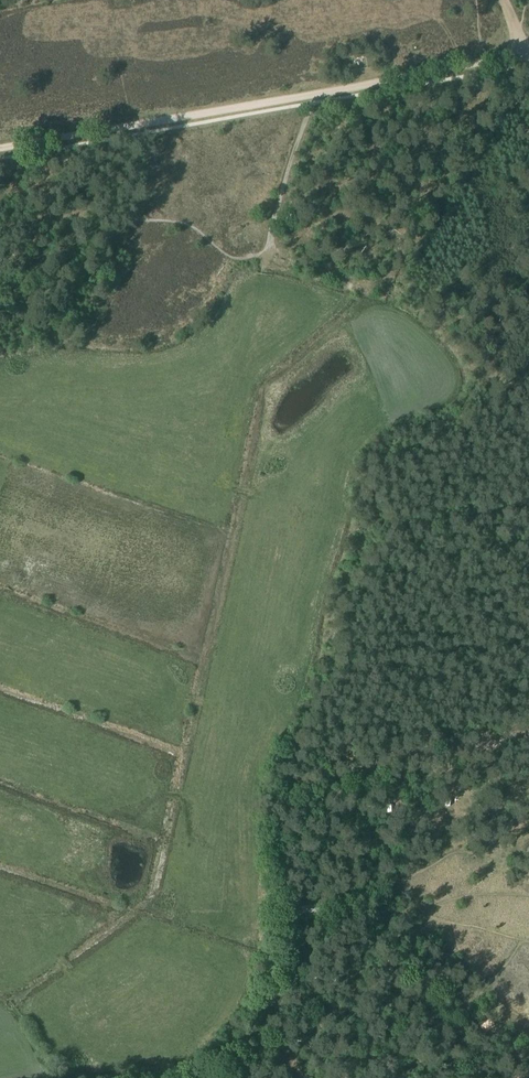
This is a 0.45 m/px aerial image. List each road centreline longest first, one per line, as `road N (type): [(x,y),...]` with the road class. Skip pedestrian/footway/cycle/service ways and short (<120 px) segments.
road 1 (track): [(528,725),(288,788),(284,943)]
road 2 (track): [(0,150),(307,95)]
road 3 (track): [(307,95),(485,63)]
road 4 (track): [(309,105),(267,248),(250,251)]

